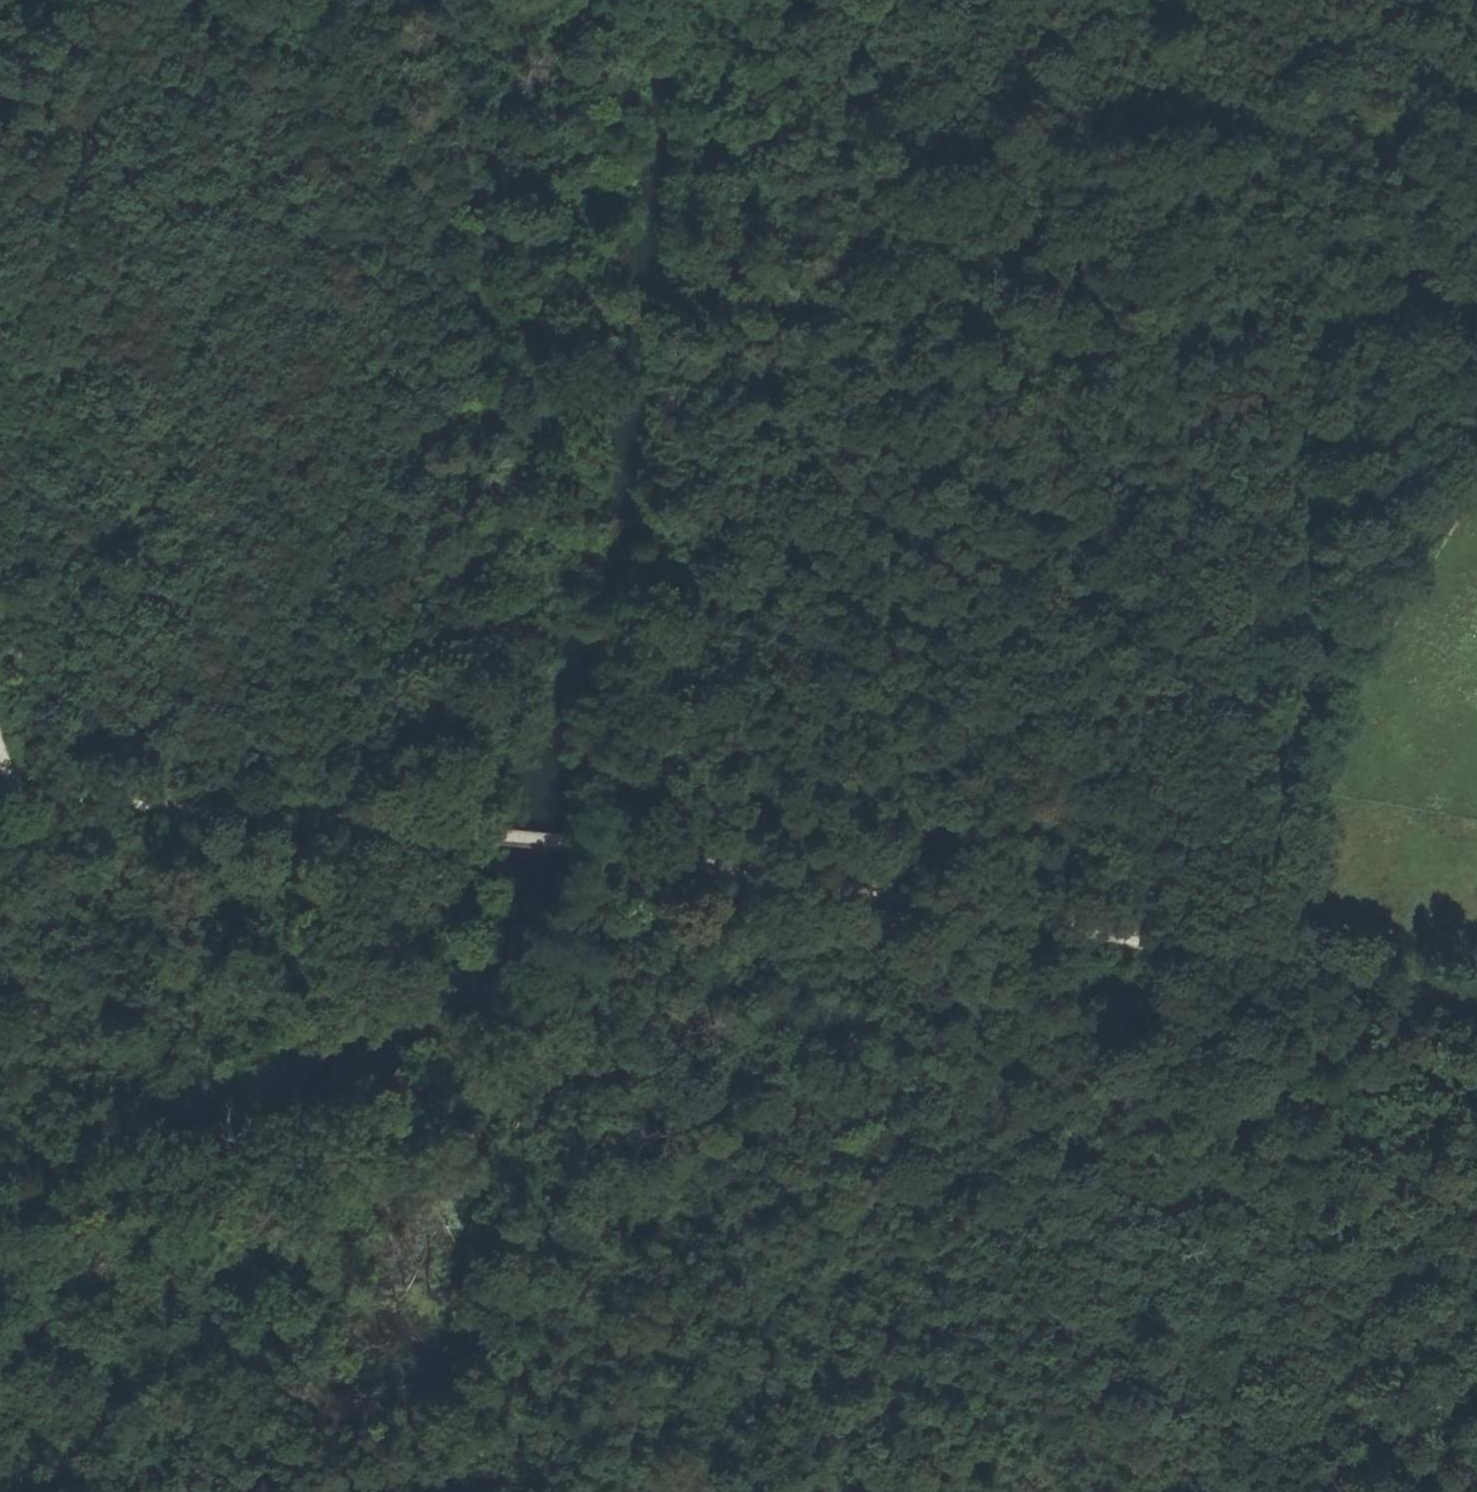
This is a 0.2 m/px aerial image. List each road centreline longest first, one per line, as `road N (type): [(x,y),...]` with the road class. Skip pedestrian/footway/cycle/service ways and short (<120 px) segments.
road 1 (track): [(1476,995),(674,848),(0,796)]
road 2 (track): [(1476,330),(1418,373),(1232,556),(1052,775),(1038,918)]

